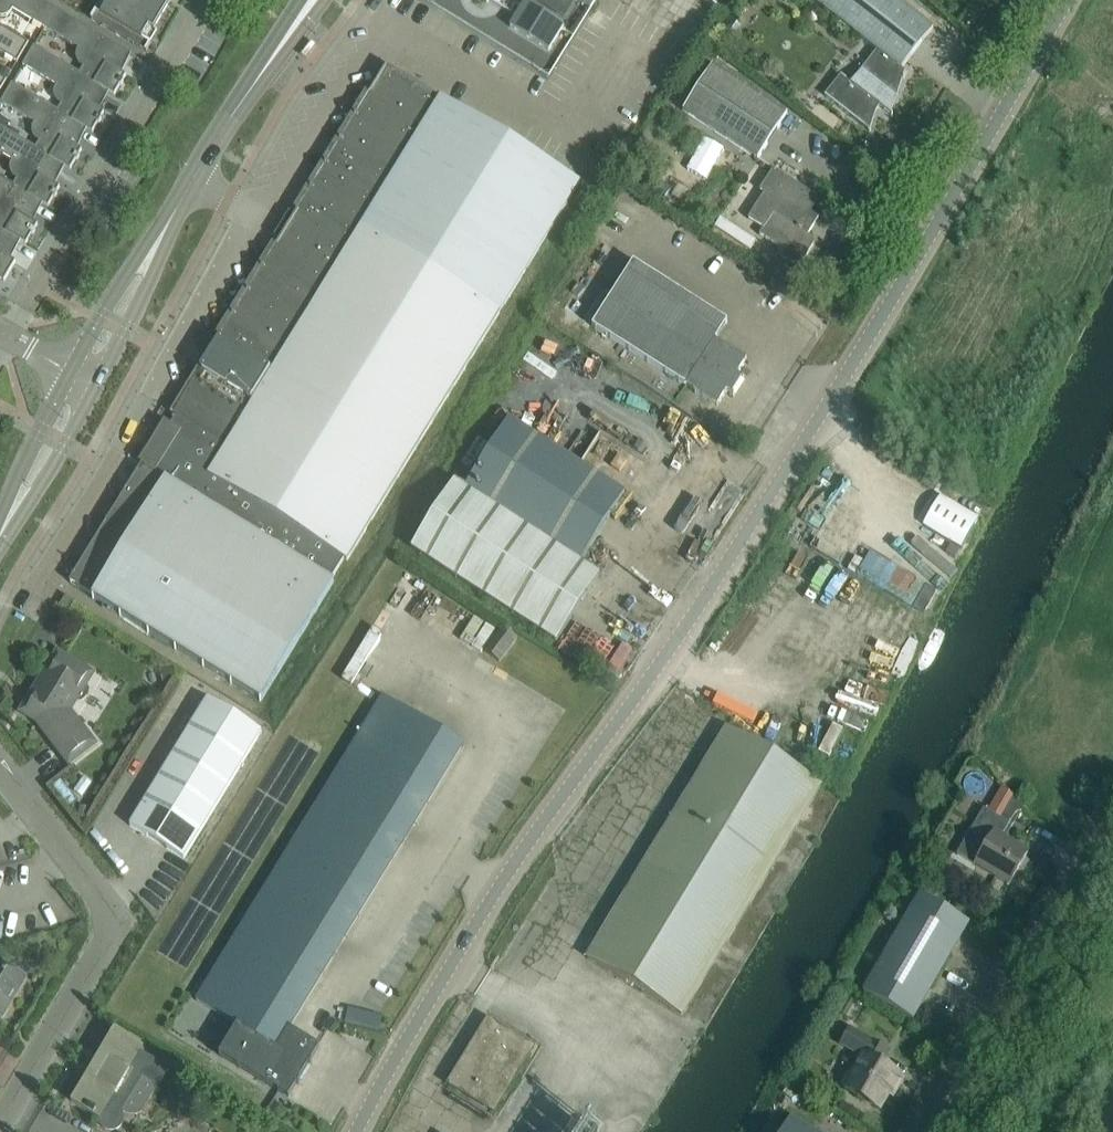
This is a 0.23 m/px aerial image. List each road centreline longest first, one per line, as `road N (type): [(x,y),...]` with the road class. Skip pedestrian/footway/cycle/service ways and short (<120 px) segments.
road 1 (unclassified): [(359,1131),(495,891),(700,606),(1066,0)]
road 2 (tertiary): [(80,375),(167,217),(314,0)]
road 3 (residential): [(0,1119),(102,946),(105,922),(93,882),(0,767)]
road 4 (residential): [(7,335),(207,0)]
road 5 (residential): [(916,1131),(1112,797)]
road 6 (tertiary): [(0,530),(80,375)]

